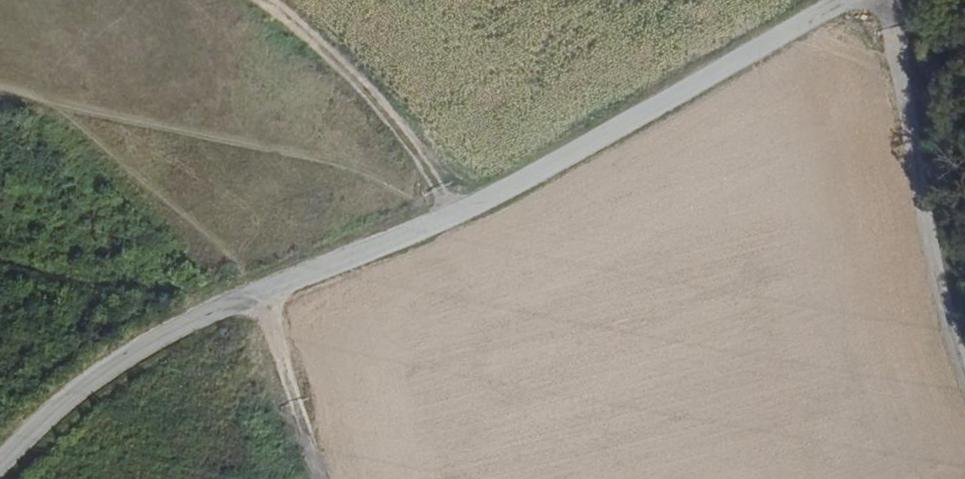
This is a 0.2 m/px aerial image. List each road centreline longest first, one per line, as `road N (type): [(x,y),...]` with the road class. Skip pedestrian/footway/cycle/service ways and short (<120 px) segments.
road 1 (unclassified): [(0,461),(111,364),(261,293),(456,215),(840,0)]
road 2 (track): [(964,376),(936,280),(891,0)]
road 3 (track): [(265,0),(314,38),(405,136),(456,215)]
road 4 (track): [(0,255),(261,293)]
road 5 (track): [(323,478),(261,293)]

